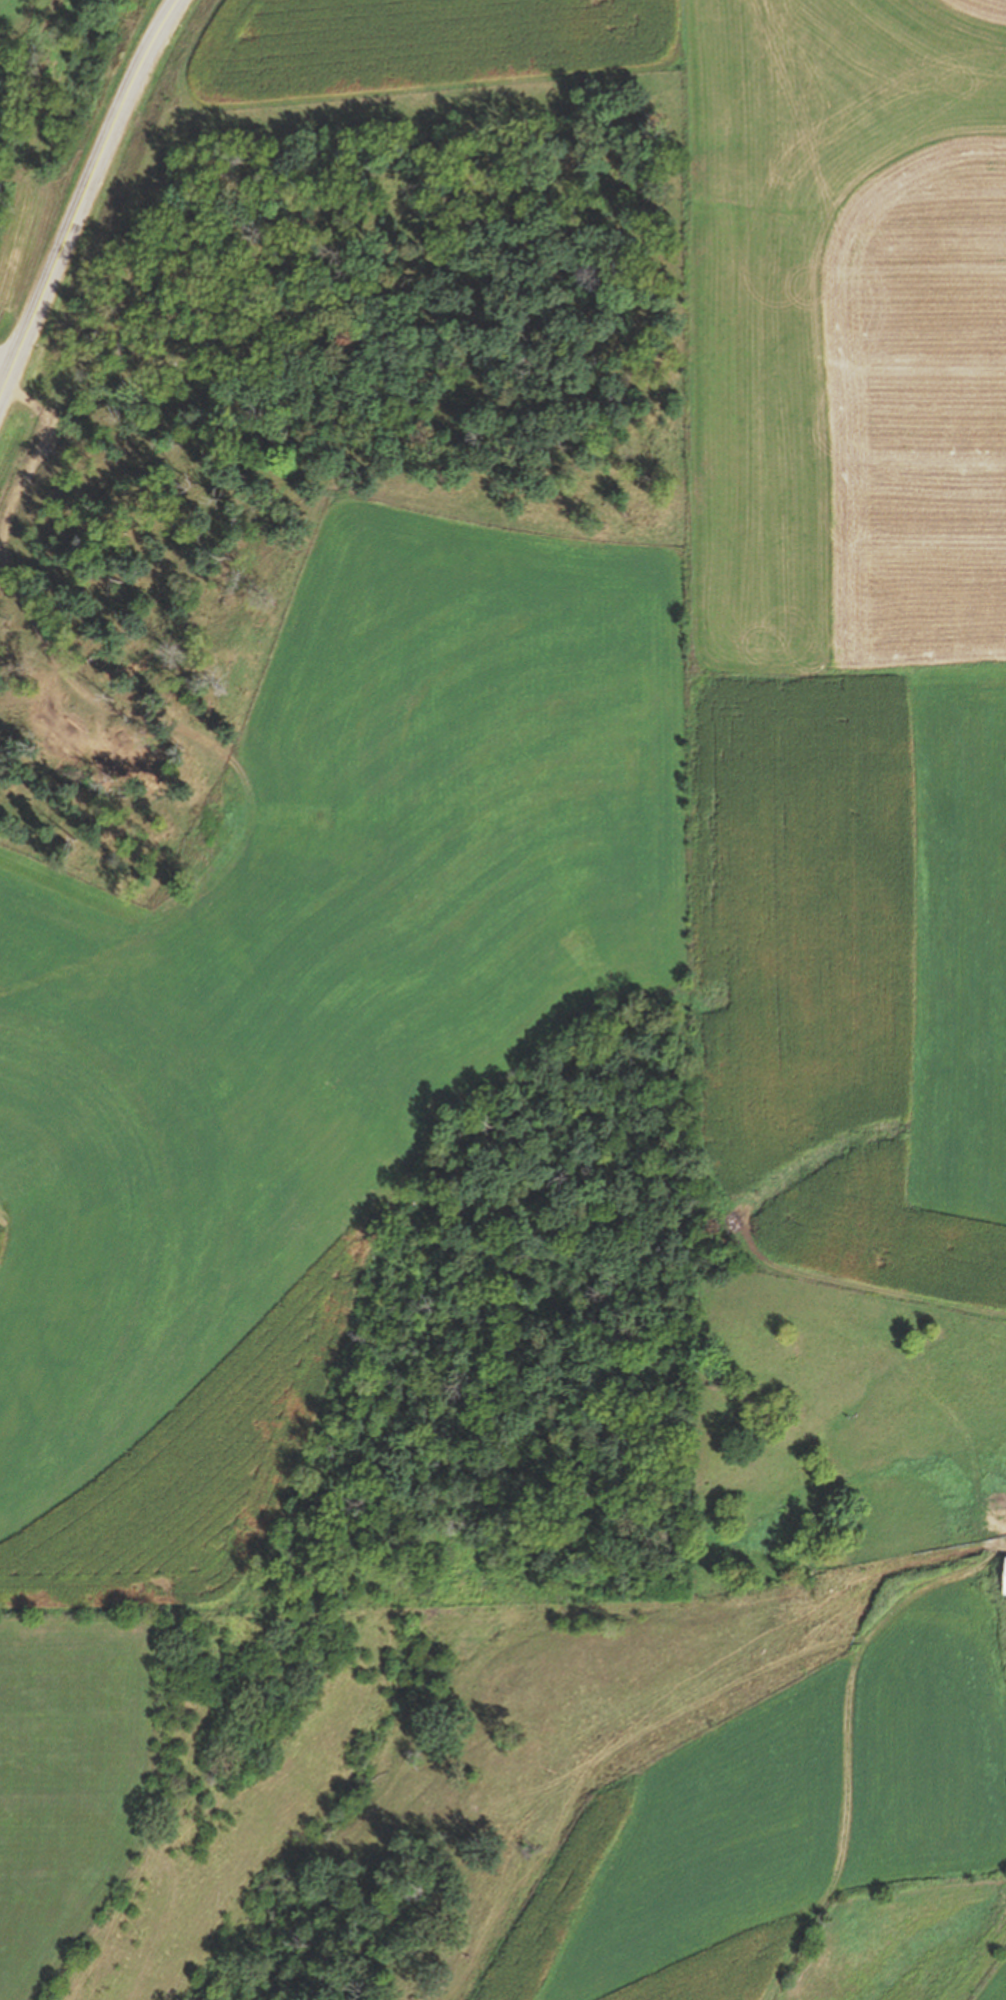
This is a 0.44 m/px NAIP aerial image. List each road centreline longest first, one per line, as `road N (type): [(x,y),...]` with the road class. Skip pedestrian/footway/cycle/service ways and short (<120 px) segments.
road 1 (primary): [(184,0),(0,409)]

